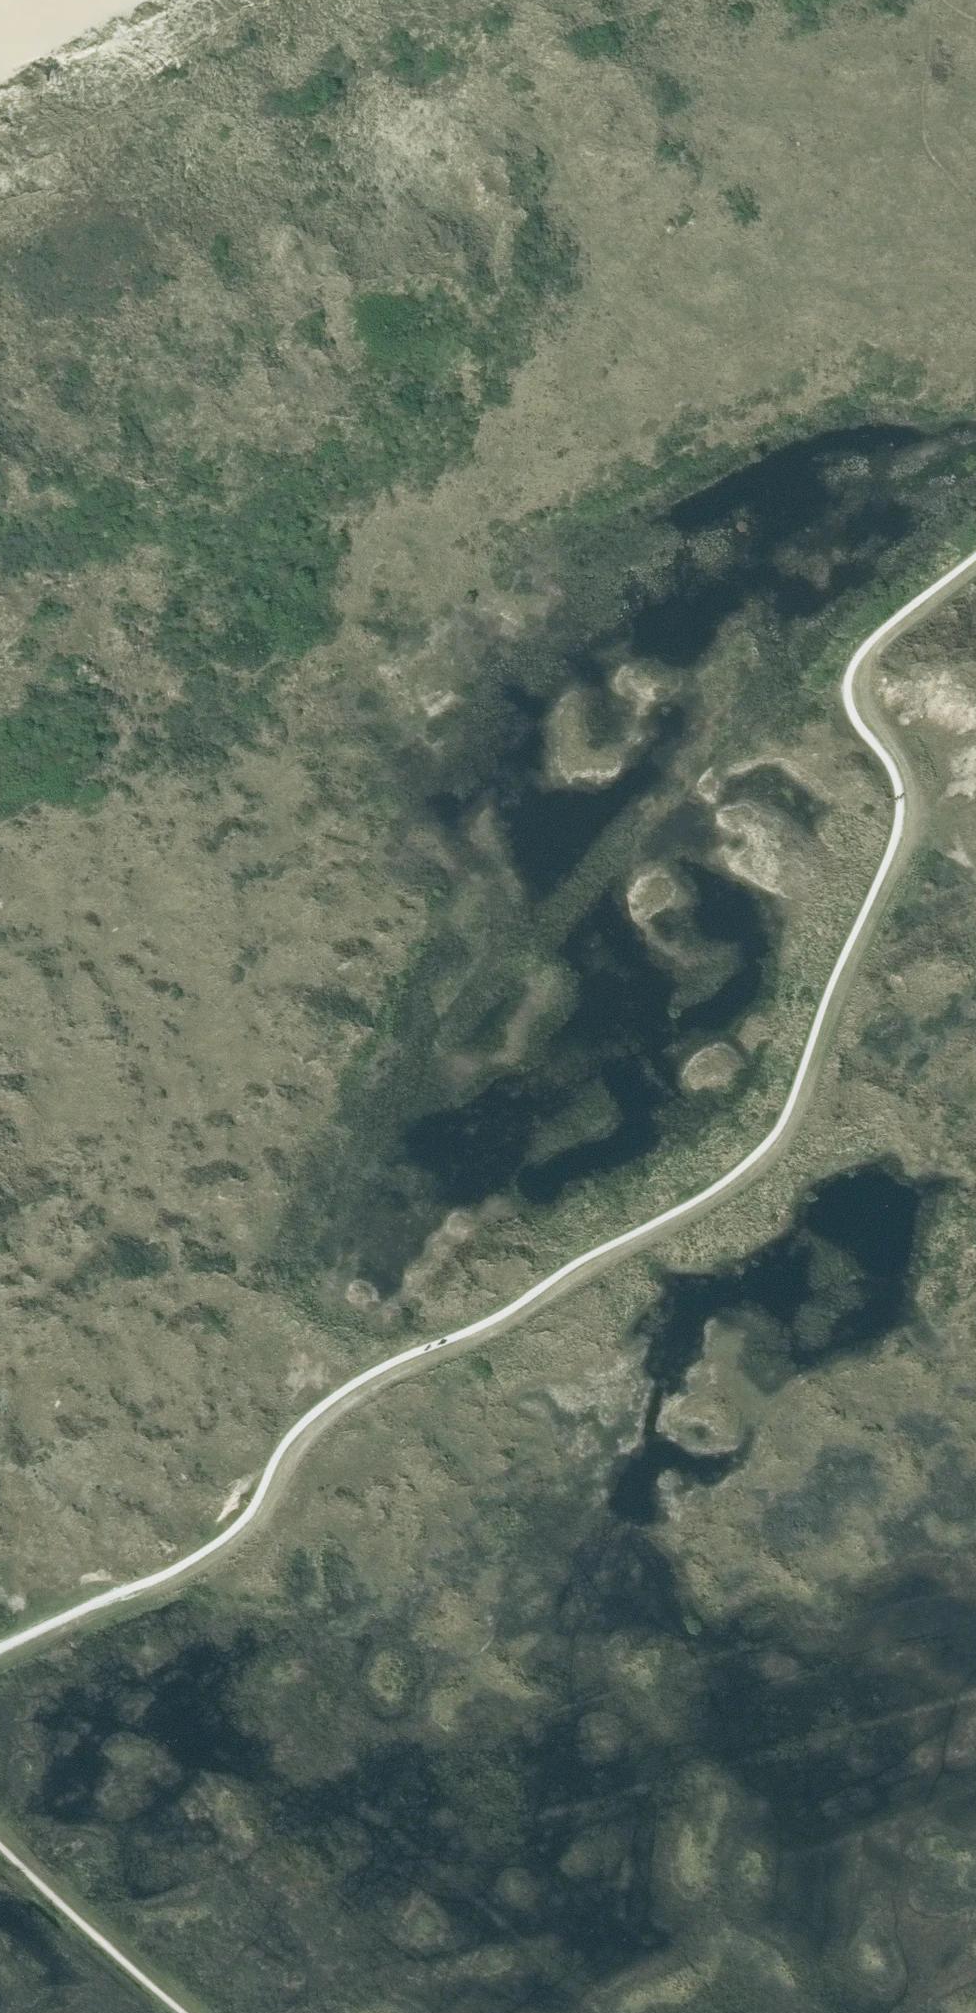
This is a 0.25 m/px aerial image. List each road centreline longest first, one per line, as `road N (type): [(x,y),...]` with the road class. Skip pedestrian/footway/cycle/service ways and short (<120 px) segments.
road 1 (track): [(975,571),(890,640),(865,672),(867,706),(907,764),(913,822),(805,1104),(765,1166),(513,1325),(358,1399),(296,1454),(270,1509),(224,1554),(0,1664)]

